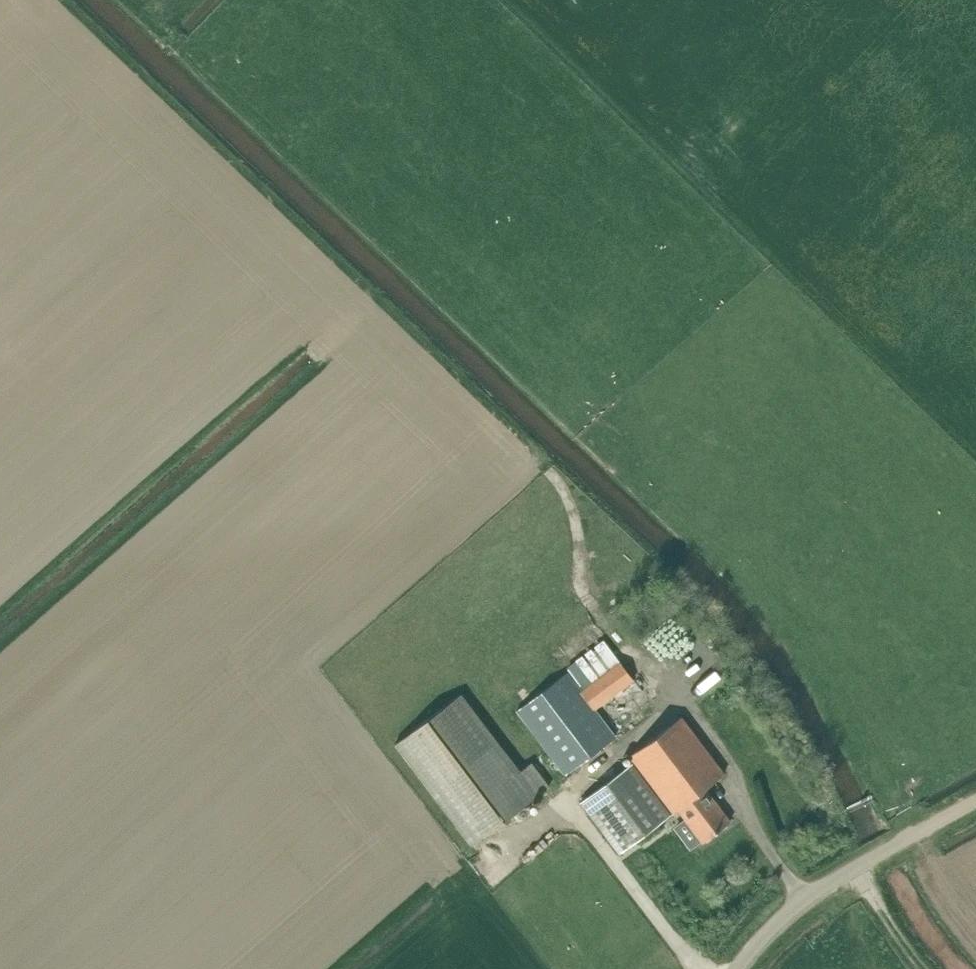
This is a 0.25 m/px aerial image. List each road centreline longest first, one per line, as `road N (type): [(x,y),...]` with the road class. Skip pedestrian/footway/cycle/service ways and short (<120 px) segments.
road 1 (unclassified): [(740,968),(798,903),(975,801)]

